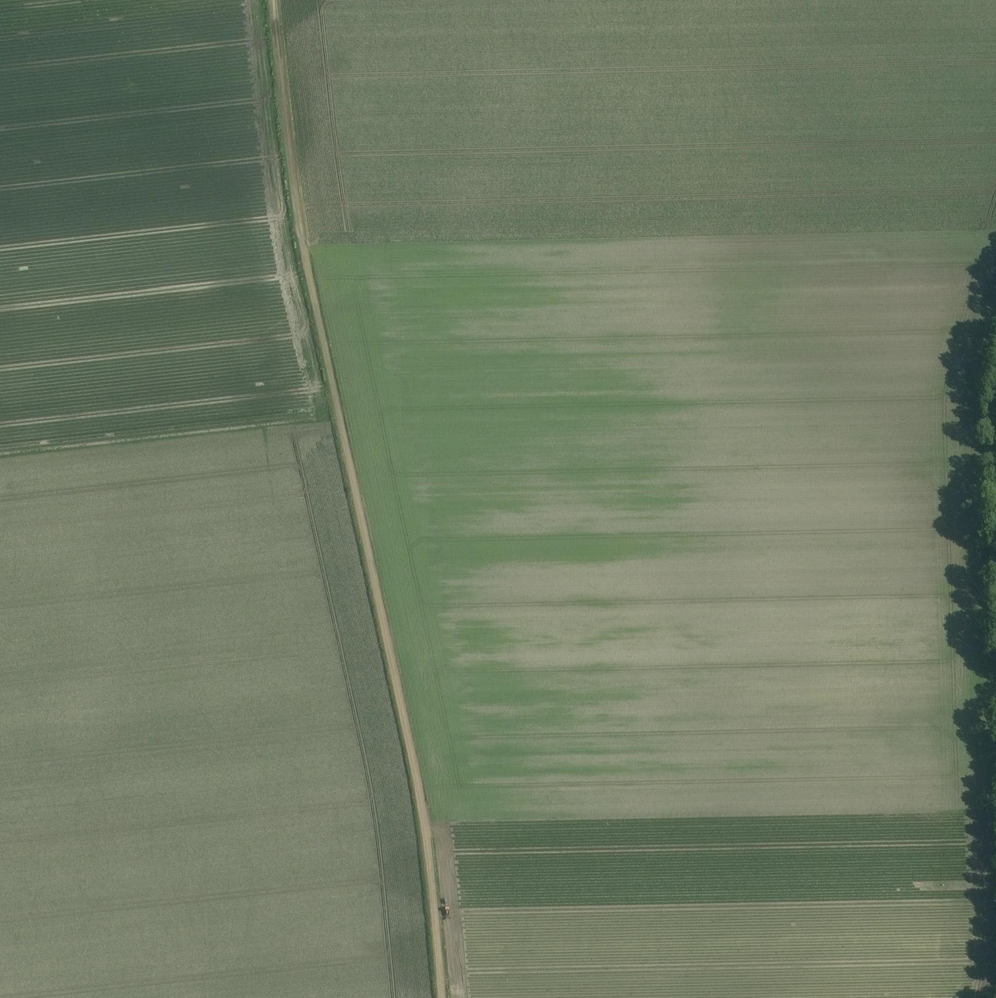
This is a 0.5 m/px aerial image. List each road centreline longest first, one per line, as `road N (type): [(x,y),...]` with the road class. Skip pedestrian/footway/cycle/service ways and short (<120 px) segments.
road 1 (track): [(272,0),(297,217),(426,823),(443,997)]

